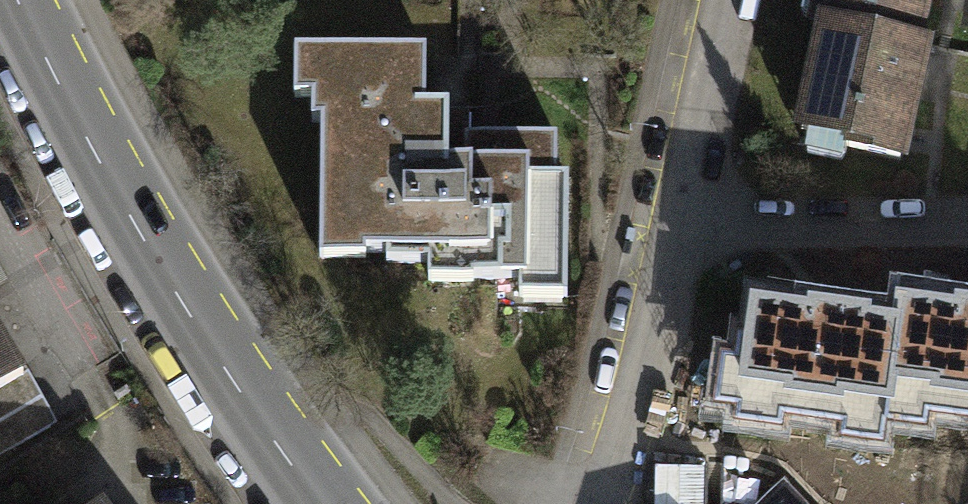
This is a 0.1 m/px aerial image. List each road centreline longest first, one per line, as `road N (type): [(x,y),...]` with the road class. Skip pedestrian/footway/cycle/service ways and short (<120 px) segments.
road 1 (secondary): [(316,503),(180,303),(87,146),(15,0)]
road 2 (residential): [(967,224),(675,233)]
road 3 (residential): [(675,233),(634,416),(599,503)]
road 4 (residential): [(723,0),(675,233)]
road 5 (residential): [(0,218),(107,400)]

